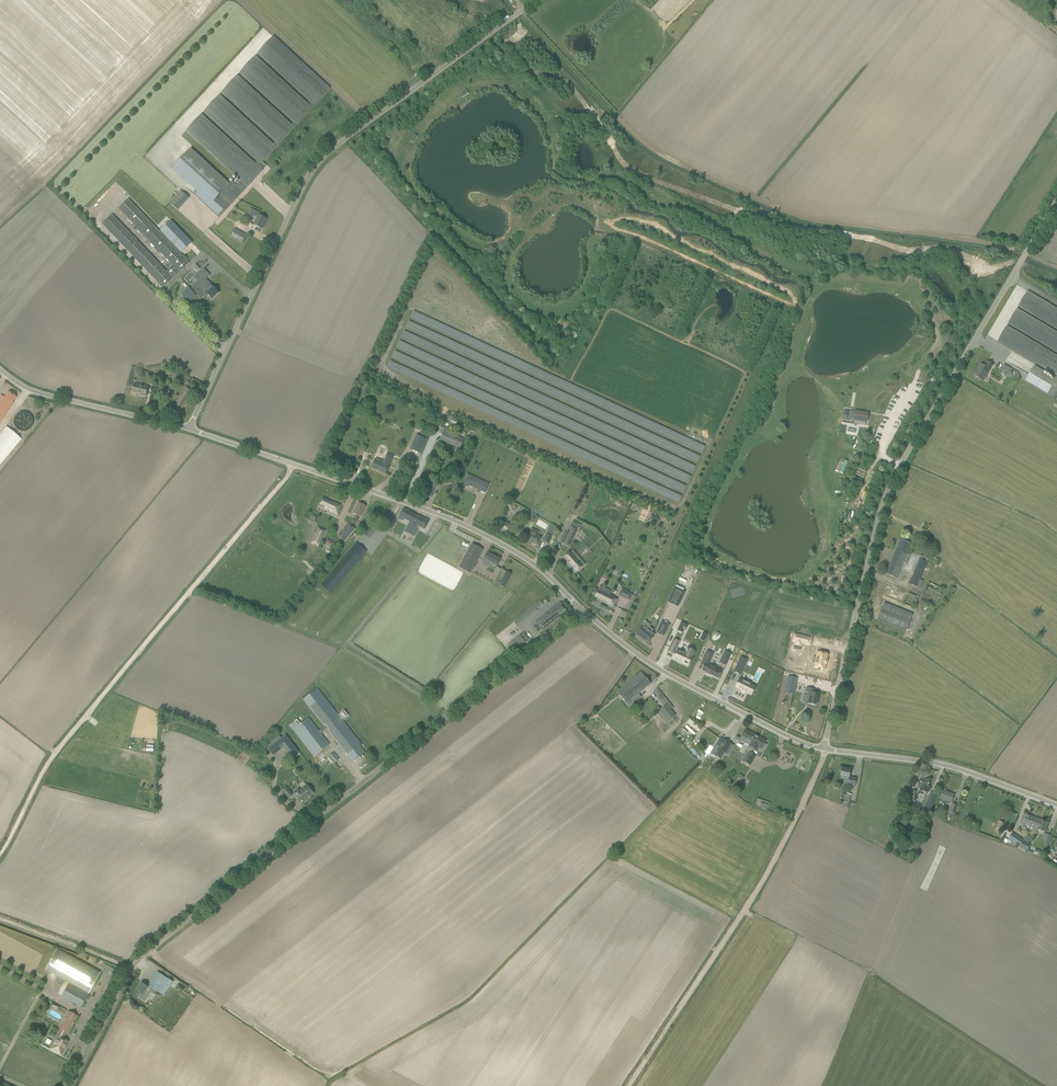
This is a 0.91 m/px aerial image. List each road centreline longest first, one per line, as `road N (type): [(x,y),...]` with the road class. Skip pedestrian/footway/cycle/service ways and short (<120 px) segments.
road 1 (unclassified): [(67,1085),(131,965),(581,609)]
road 2 (unclassified): [(825,750),(890,481),(1056,201)]
road 3 (unclassified): [(188,429),(314,168),(535,0)]
road 4 (track): [(294,465),(68,735),(0,853)]
road 5 (unclassified): [(581,609),(515,551),(452,520),(188,429)]
road 6 (track): [(629,1085),(747,906),(825,750)]
road 7 (unclassified): [(825,750),(664,673),(581,609)]
road 8 (unclassified): [(1056,805),(947,765),(825,750)]
road 9 (unclassified): [(188,429),(50,397),(0,369)]
road 10 (track): [(0,917),(131,965)]

